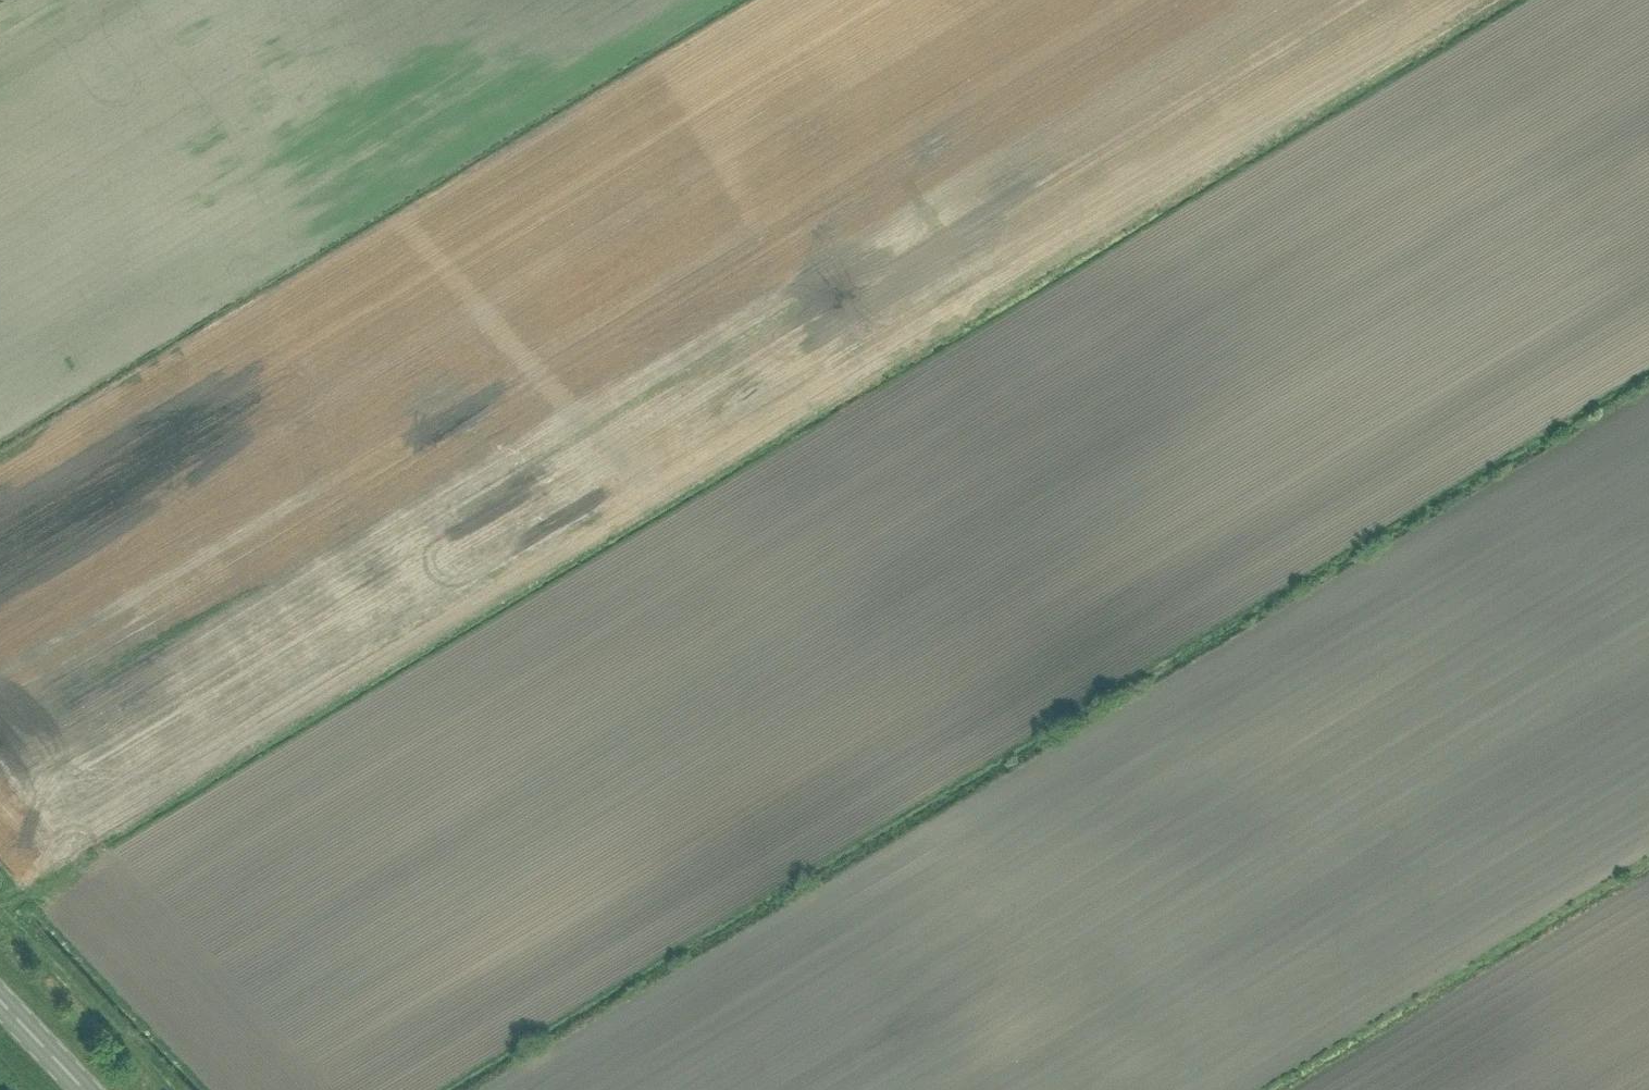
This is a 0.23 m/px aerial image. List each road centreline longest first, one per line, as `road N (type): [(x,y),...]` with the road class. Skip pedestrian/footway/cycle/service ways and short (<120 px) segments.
road 1 (track): [(174,1089),(0,908)]
road 2 (primary): [(84,1089),(0,1001)]

